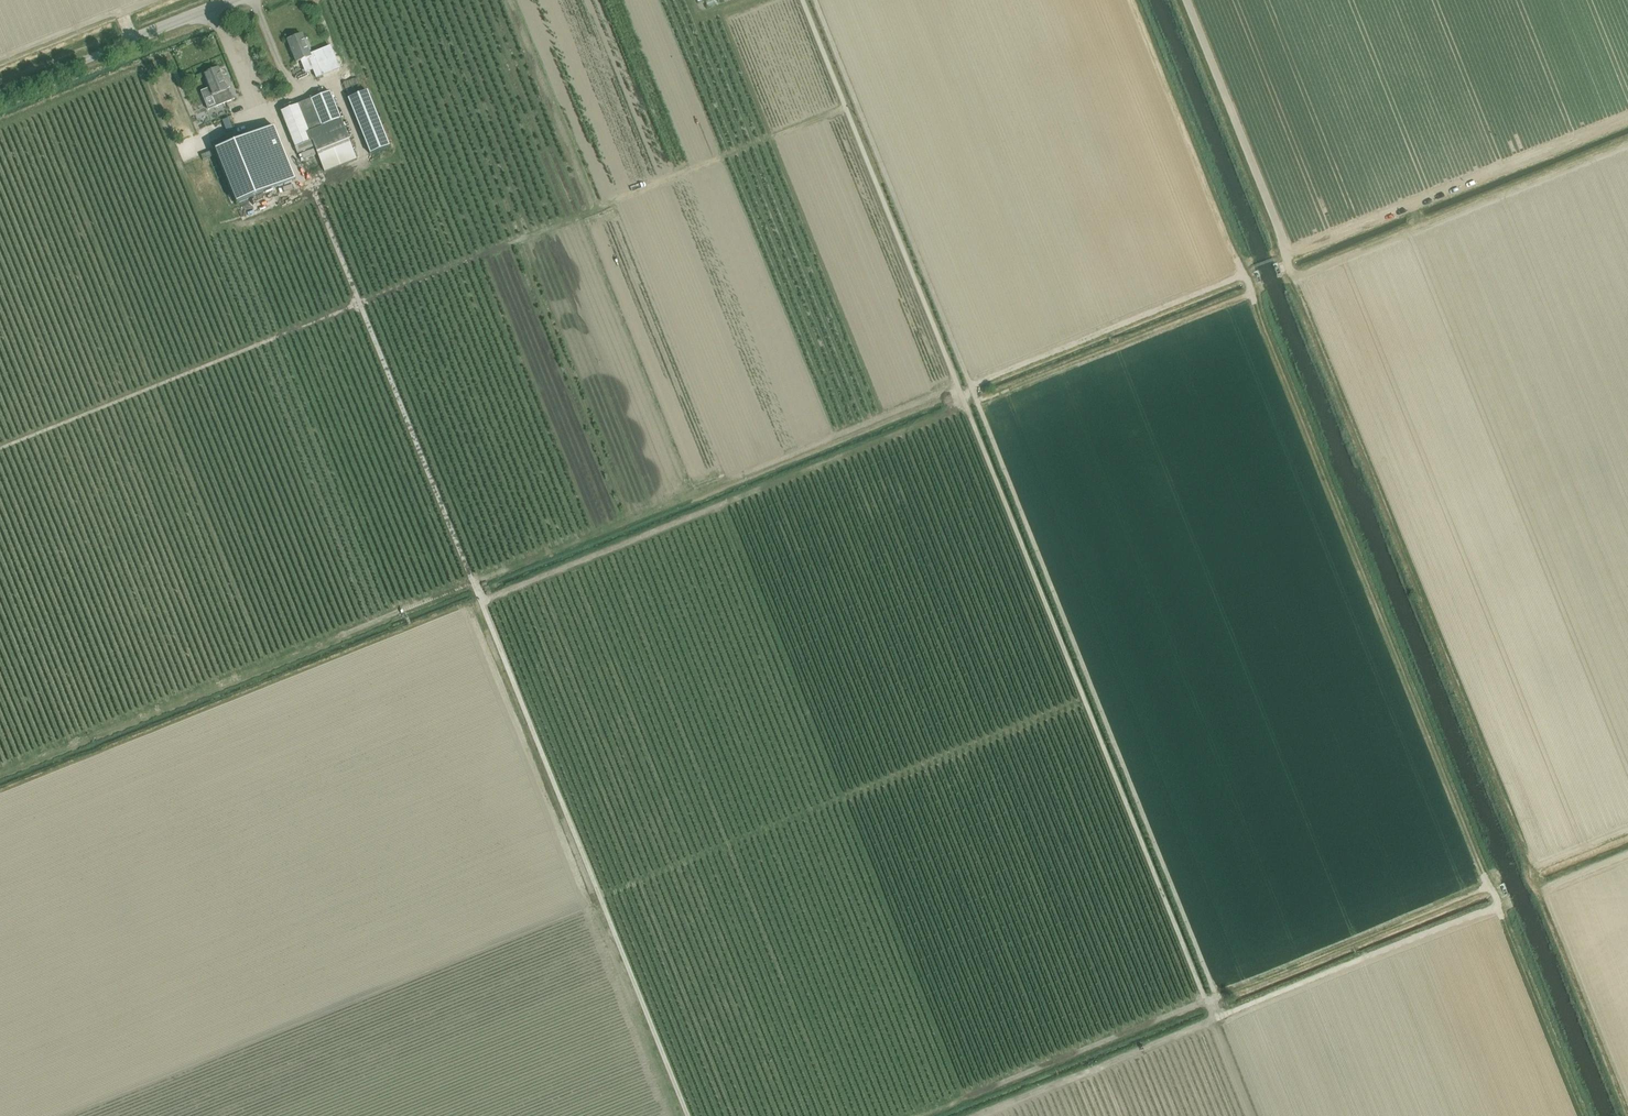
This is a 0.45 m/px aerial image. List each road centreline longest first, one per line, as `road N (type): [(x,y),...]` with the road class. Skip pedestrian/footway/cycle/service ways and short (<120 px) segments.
road 1 (track): [(1289,254),(1186,0)]
road 2 (unclassified): [(0,96),(236,0)]

